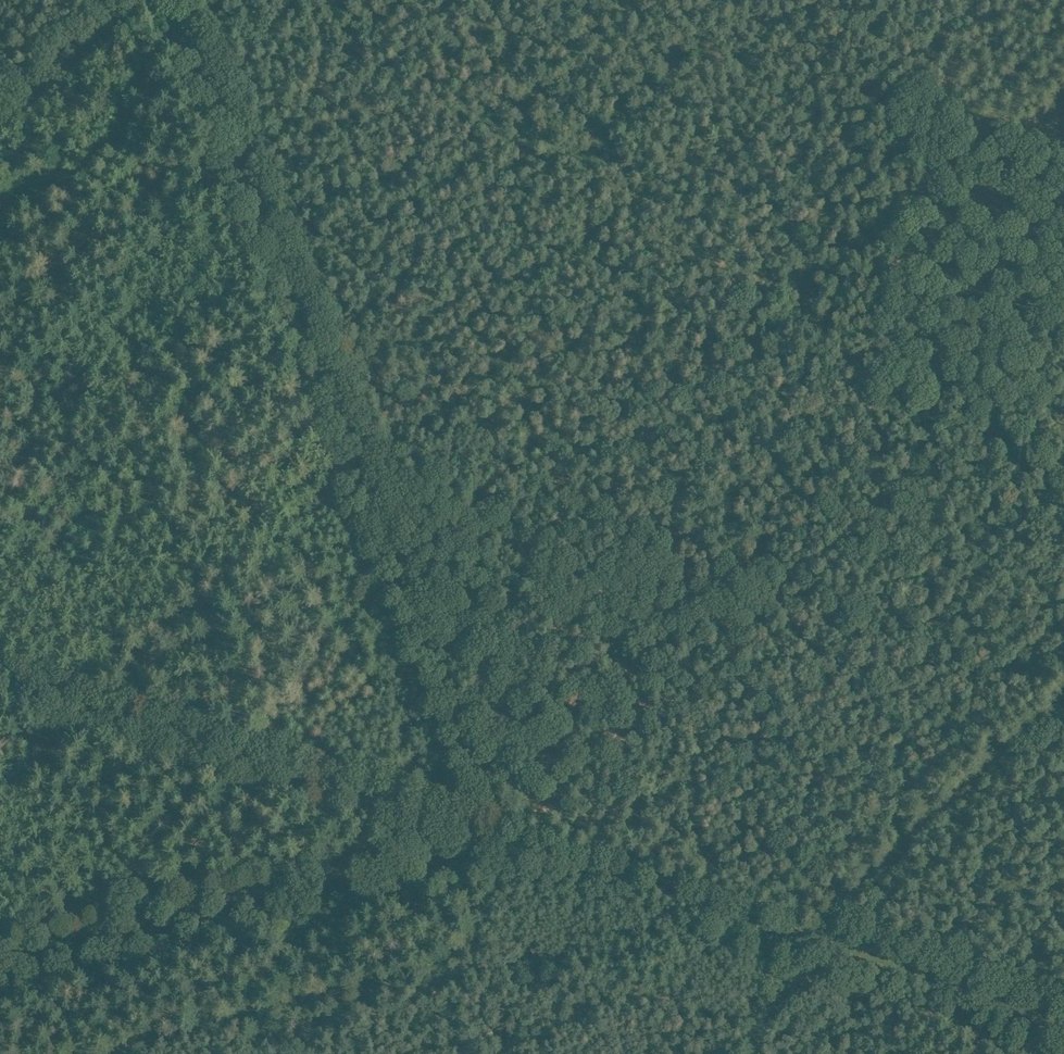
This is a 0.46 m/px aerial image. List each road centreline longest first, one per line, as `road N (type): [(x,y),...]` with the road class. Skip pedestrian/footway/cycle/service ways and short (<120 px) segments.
road 1 (track): [(1063,661),(577,518),(724,253),(1063,391)]
road 2 (track): [(0,671),(1063,1017)]
road 3 (track): [(177,0),(503,831)]
road 4 (track): [(503,831),(0,961)]
road 5 (track): [(757,1053),(809,931),(1063,687)]
road 6 (track): [(0,119),(143,0)]

